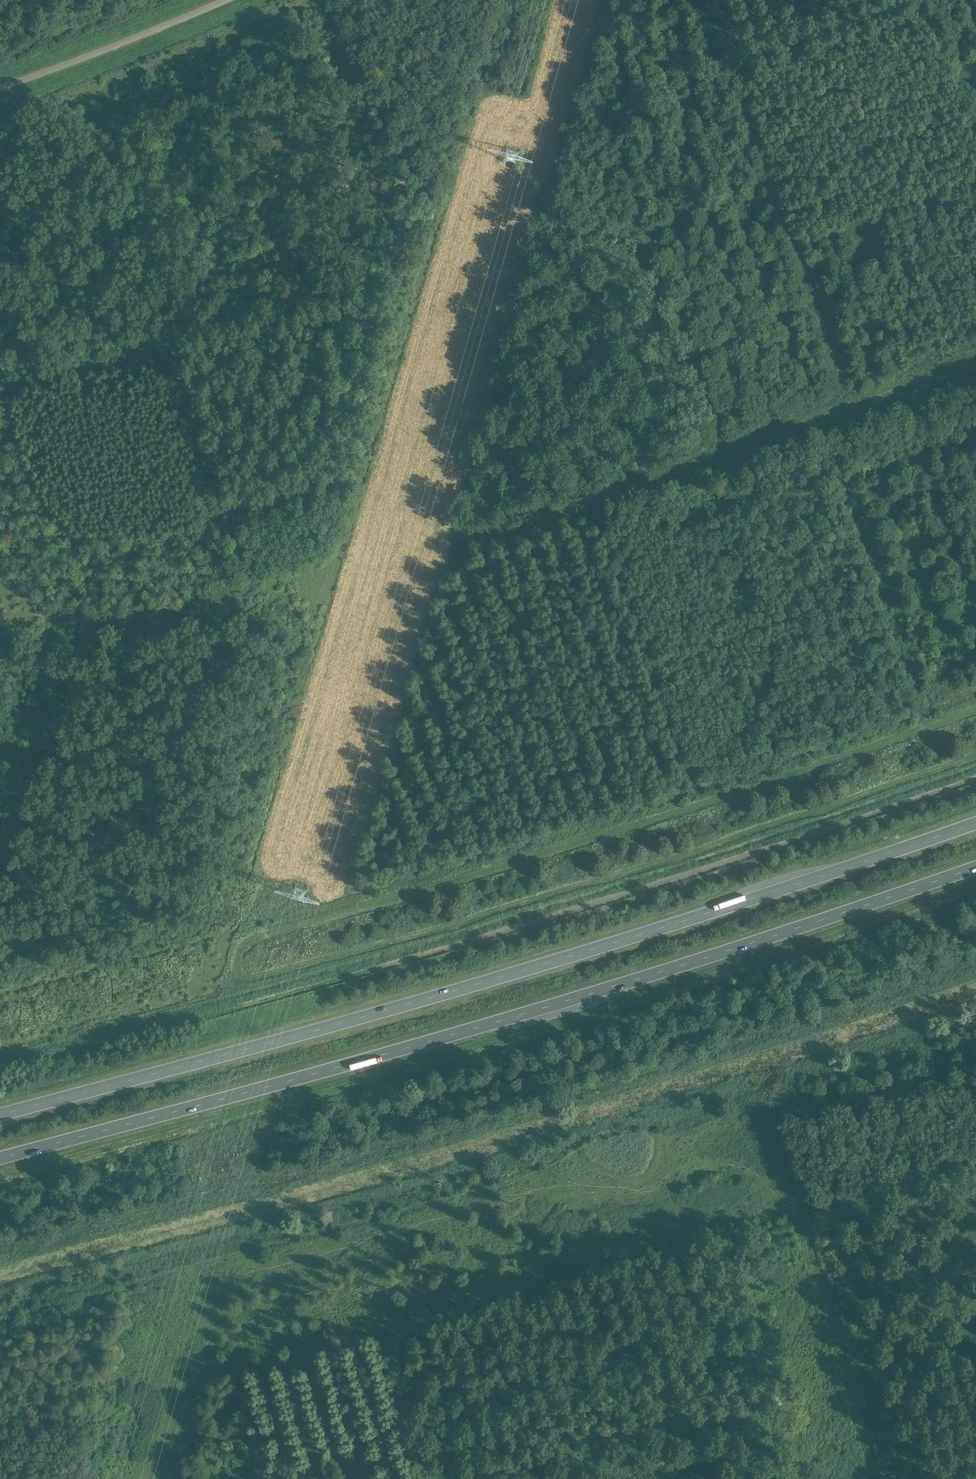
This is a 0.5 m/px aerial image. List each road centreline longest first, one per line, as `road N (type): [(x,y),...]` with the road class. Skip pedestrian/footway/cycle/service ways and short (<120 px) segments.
road 1 (trunk): [(0,1159),(630,983),(975,867)]
road 2 (trunk): [(975,824),(459,990),(0,1115)]
road 3 (unclassified): [(0,88),(226,0)]
road 4 (track): [(338,1478),(205,1432),(191,1441),(180,1478)]

